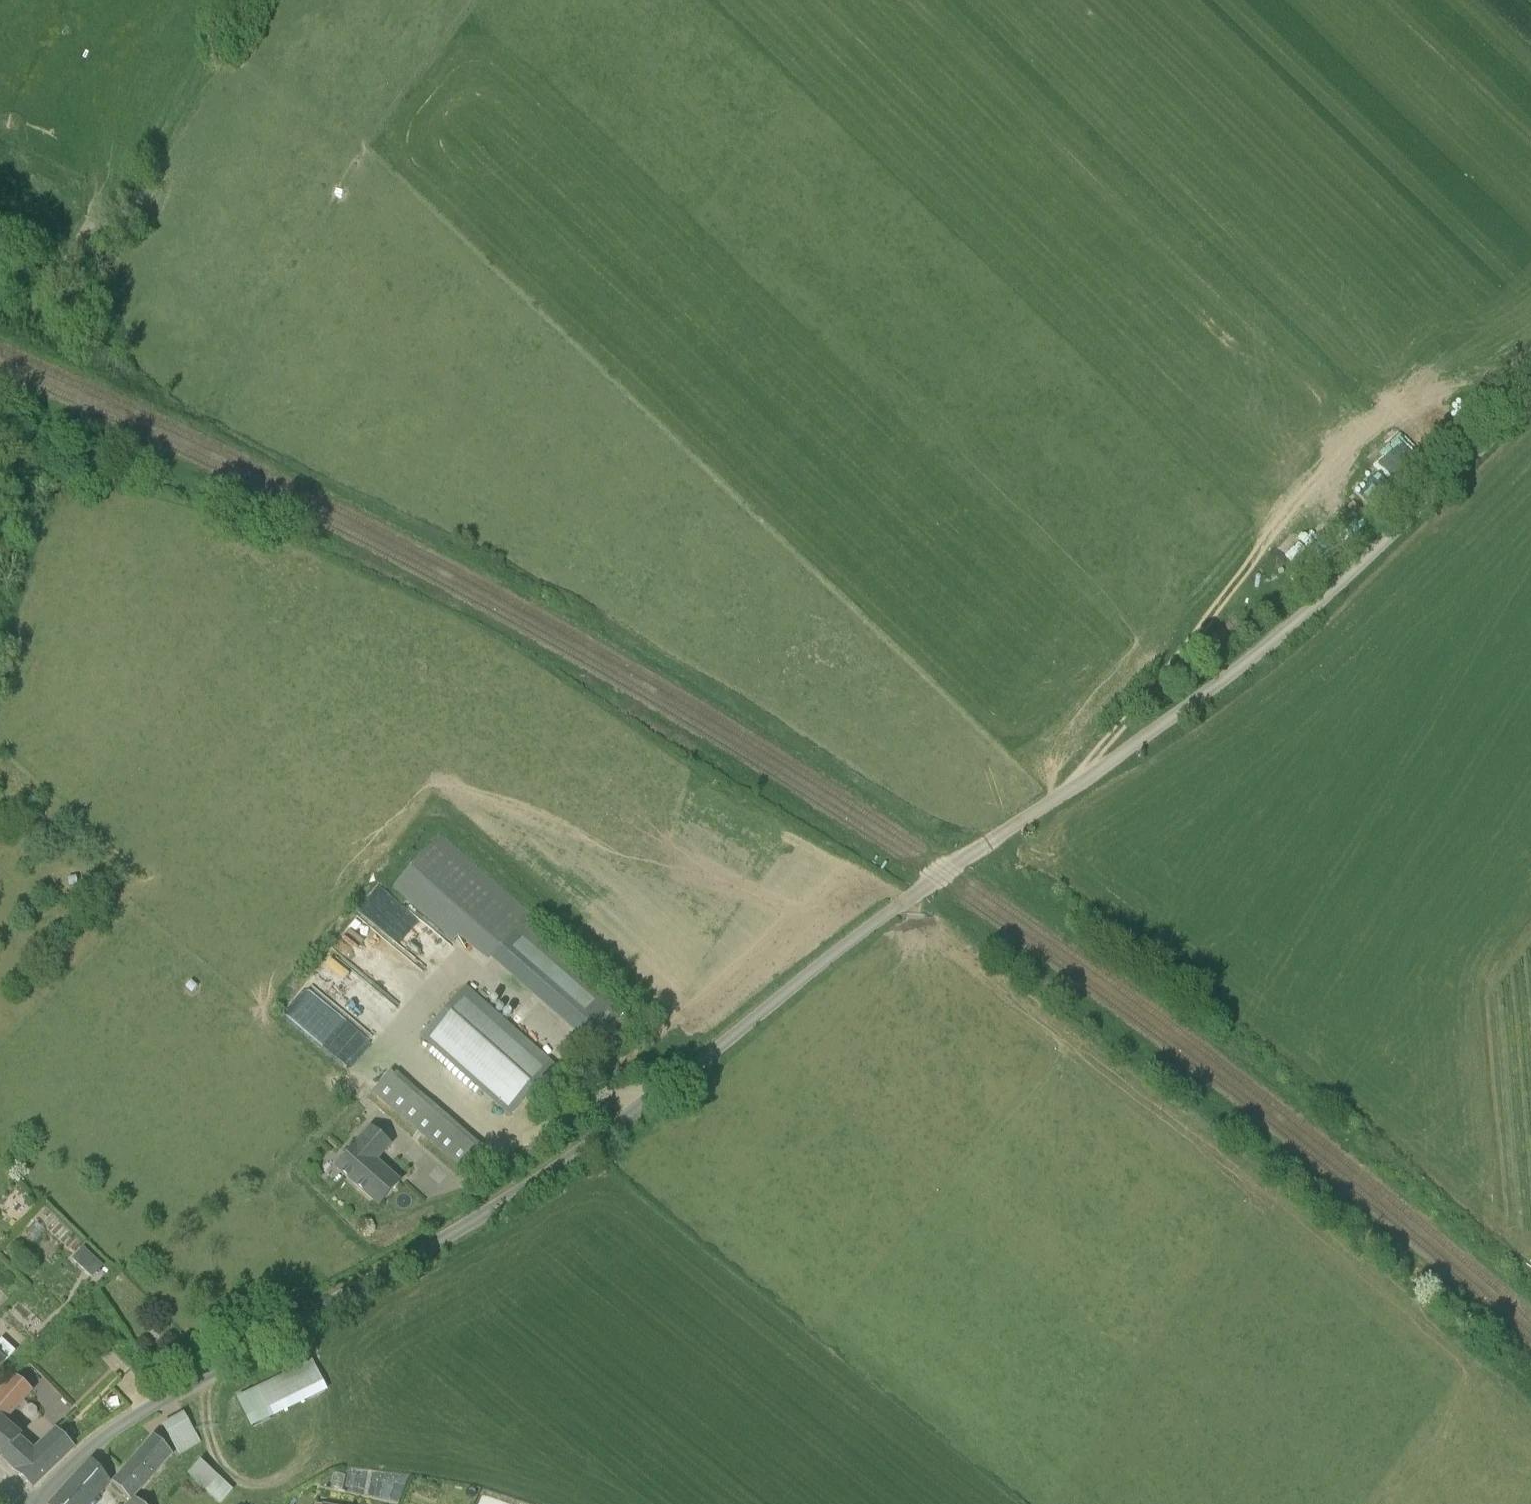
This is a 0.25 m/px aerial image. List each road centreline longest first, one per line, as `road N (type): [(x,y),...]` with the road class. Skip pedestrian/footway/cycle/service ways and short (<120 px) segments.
road 1 (unclassified): [(212,1372),(581,1151),(960,859),(1177,713),(1303,616),(1530,398)]
road 2 (residential): [(37,1503),(117,1429),(212,1372)]

